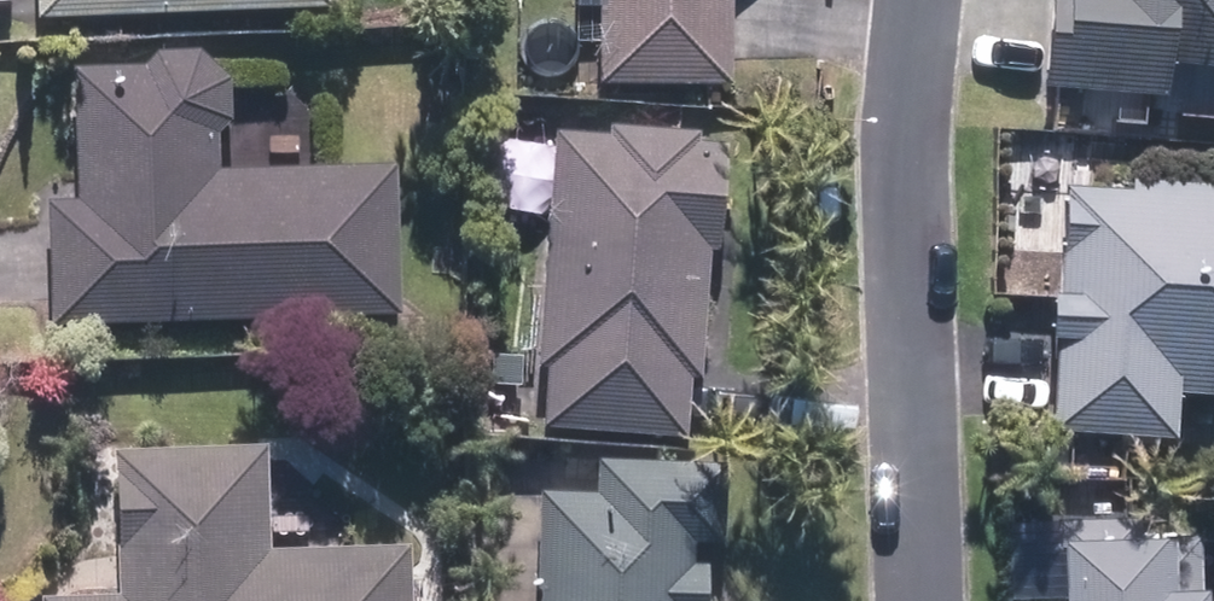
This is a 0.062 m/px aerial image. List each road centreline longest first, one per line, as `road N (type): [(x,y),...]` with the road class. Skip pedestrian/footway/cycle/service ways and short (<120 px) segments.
road 1 (residential): [(921,600),(913,177),(922,0)]

